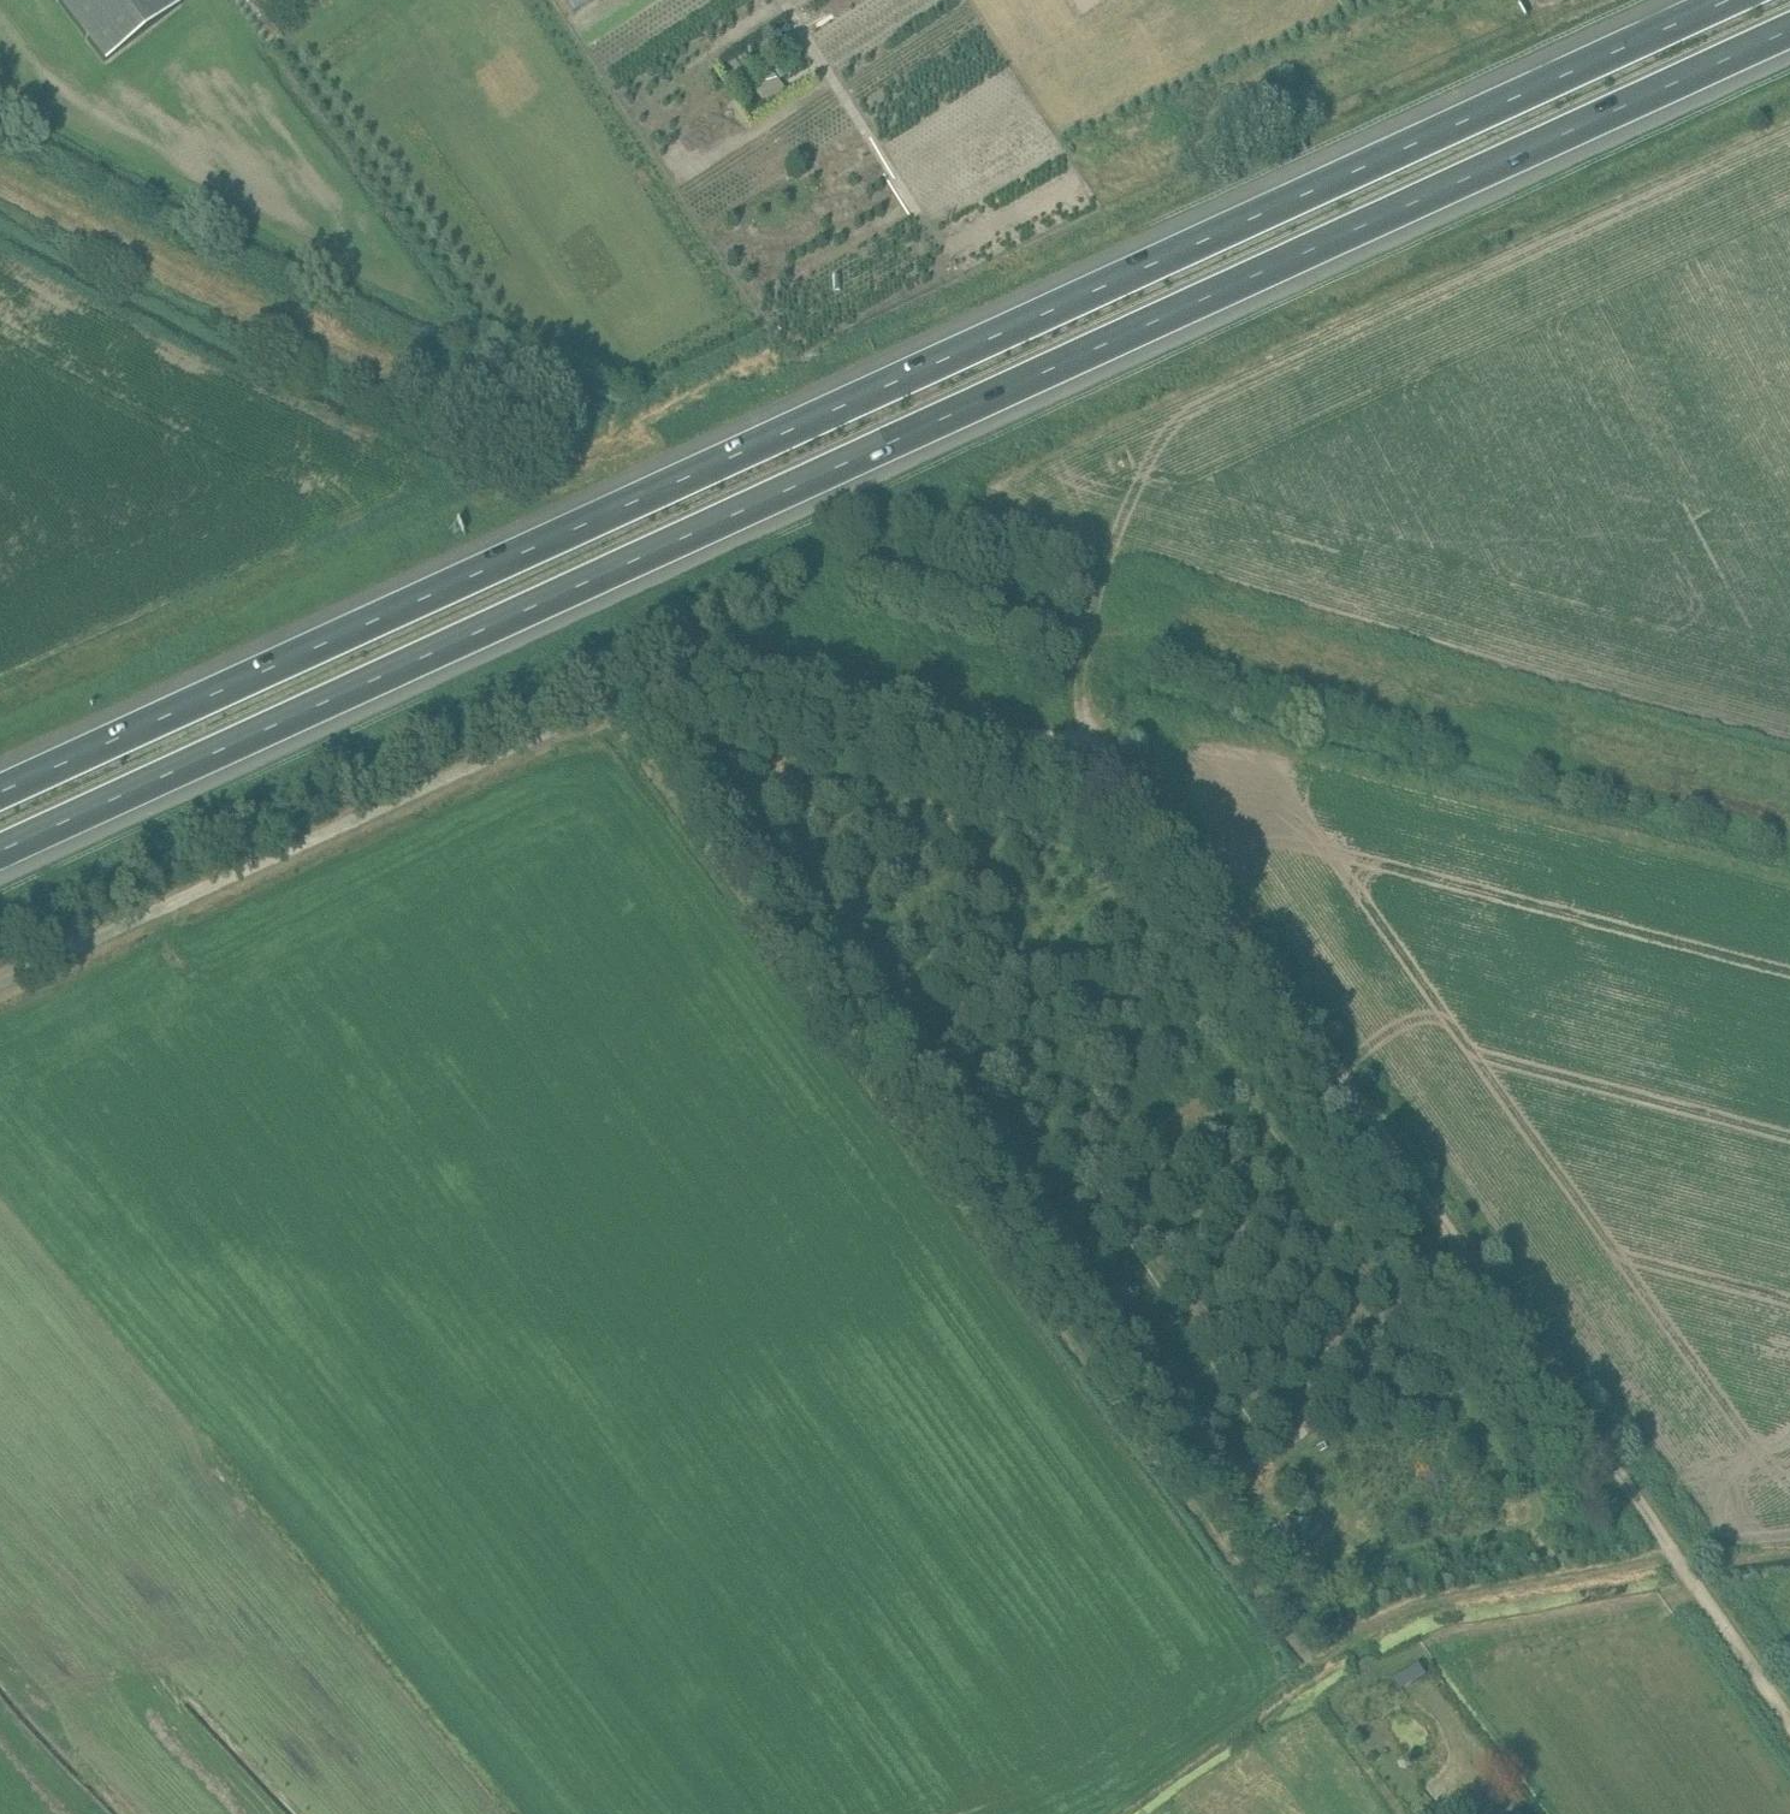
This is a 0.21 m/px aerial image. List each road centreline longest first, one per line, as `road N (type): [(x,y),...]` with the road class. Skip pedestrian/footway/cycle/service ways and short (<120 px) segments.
road 1 (motorway): [(0,851),(1789,31)]
road 2 (motorway): [(1725,0),(0,790)]
road 3 (unclassified): [(1789,1727),(1105,743),(987,730),(797,682),(702,682)]
road 4 (track): [(0,734),(393,549),(453,507),(744,378),(771,383)]
road 5 (unclassified): [(0,981),(544,732),(702,682)]

